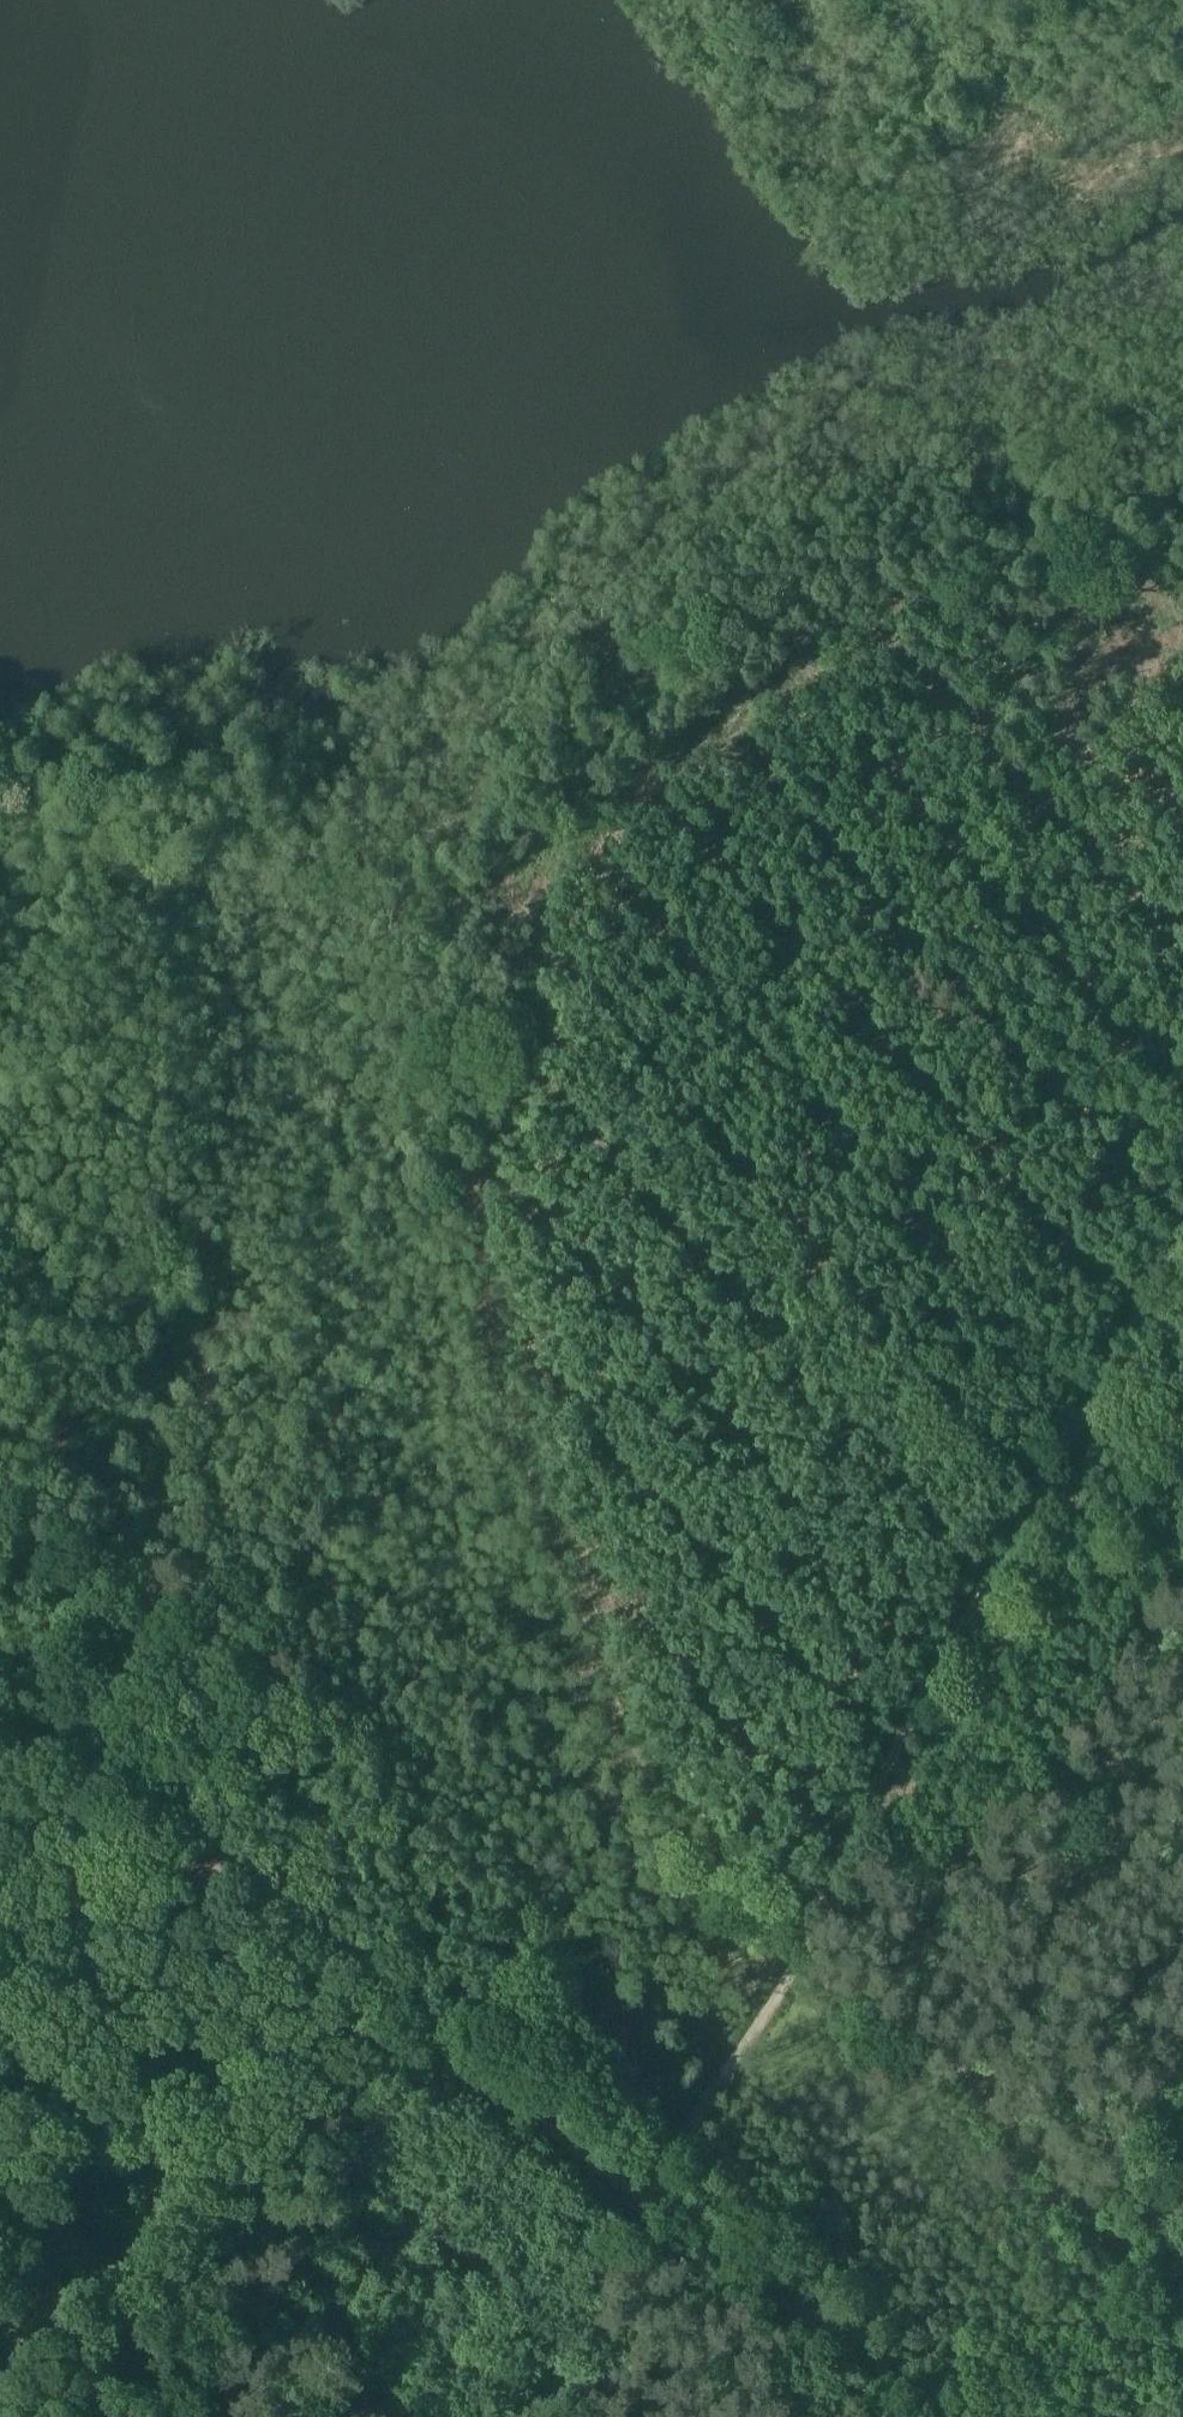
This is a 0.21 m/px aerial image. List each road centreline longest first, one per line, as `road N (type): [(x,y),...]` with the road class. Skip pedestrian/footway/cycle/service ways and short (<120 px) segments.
road 1 (track): [(678,2213),(0,1690)]
road 2 (track): [(931,2416),(678,2213)]
road 3 (track): [(560,2416),(678,2213)]

